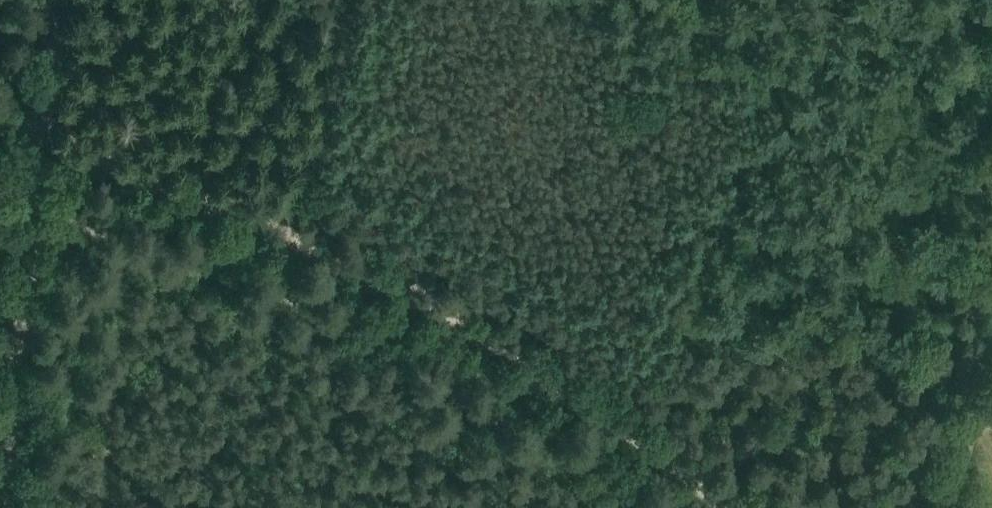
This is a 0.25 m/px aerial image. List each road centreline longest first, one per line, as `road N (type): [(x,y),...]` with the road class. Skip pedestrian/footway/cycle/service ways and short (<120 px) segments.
road 1 (track): [(730,507),(619,410),(408,292),(259,221),(0,130)]
road 2 (unclassified): [(3,507),(57,0)]
road 3 (track): [(991,331),(957,507)]

